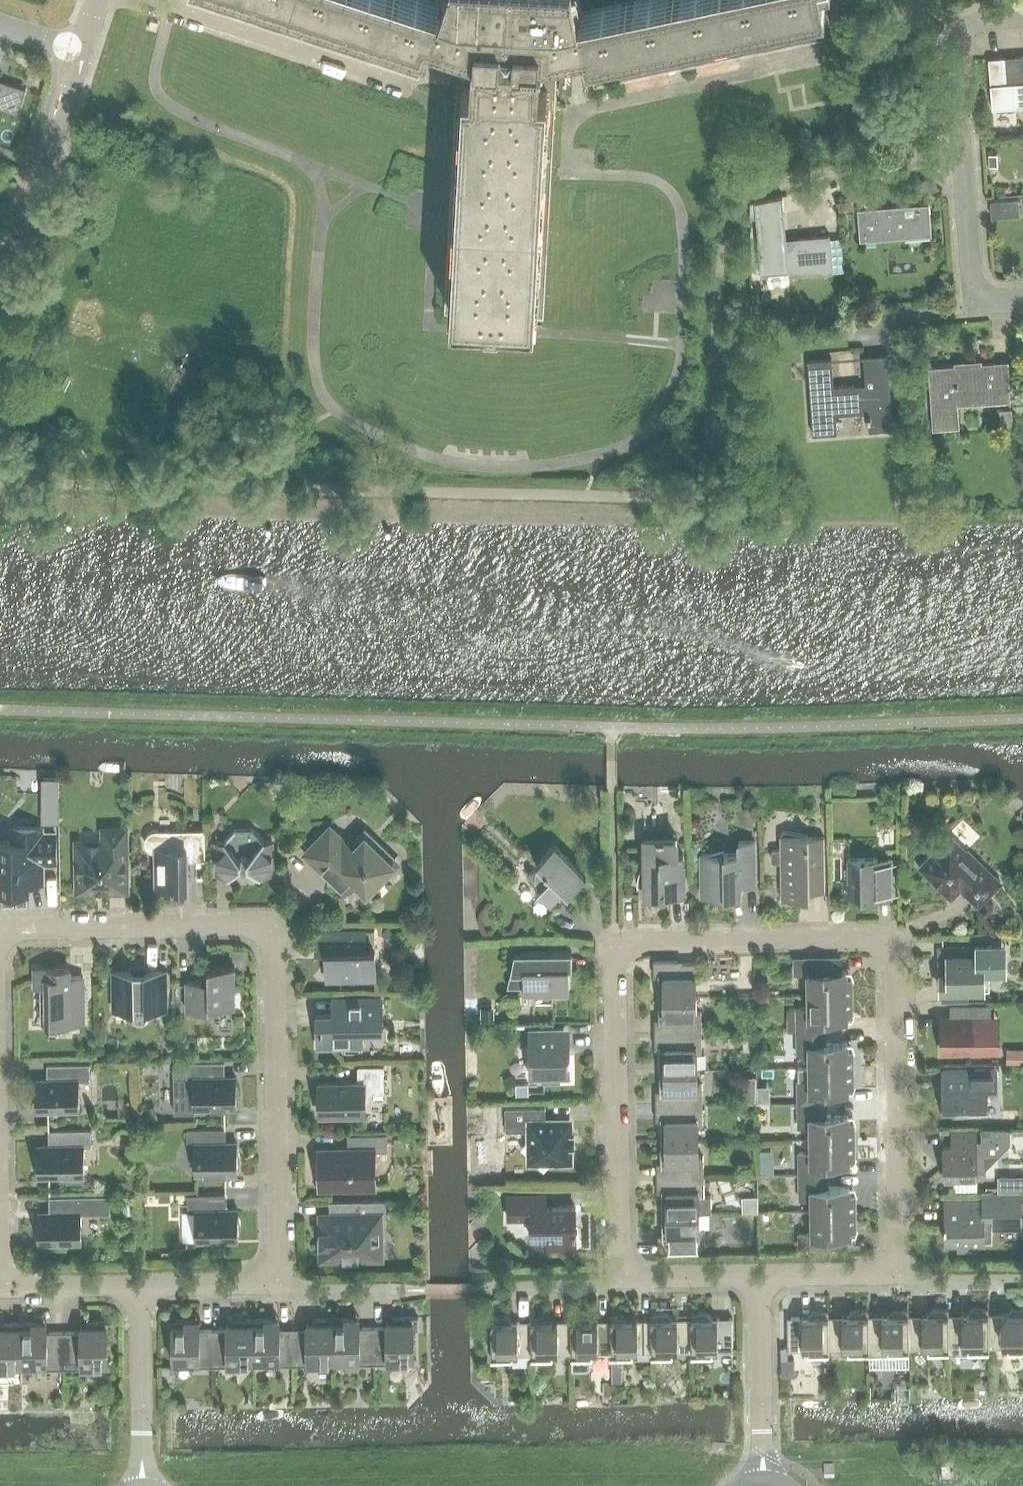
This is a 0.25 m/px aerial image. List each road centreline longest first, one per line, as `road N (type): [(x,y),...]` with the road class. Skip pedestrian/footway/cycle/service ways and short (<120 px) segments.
road 1 (residential): [(620,1279),(614,944),(894,940),(898,1275)]
road 2 (residential): [(0,930),(274,925),(278,1285)]
road 3 (residential): [(1022,299),(975,303),(955,62),(971,25),(1022,18)]
road 4 (unclassified): [(0,301),(81,51)]
road 5 (residential): [(763,1480),(760,1277)]
road 6 (residential): [(143,1485),(139,1286)]
road 7 (residential): [(760,1277),(620,1279)]
road 8 (residential): [(139,1286),(0,1288)]
road 9 (residential): [(278,1285),(139,1286)]
road 10 (residential): [(620,1279),(598,1288),(483,1290)]
road 11 (residential): [(898,1275),(760,1277)]
road 12 (residential): [(414,1291),(301,1293),(278,1285)]
road 13 (residential): [(1022,1281),(920,1282),(898,1275)]

